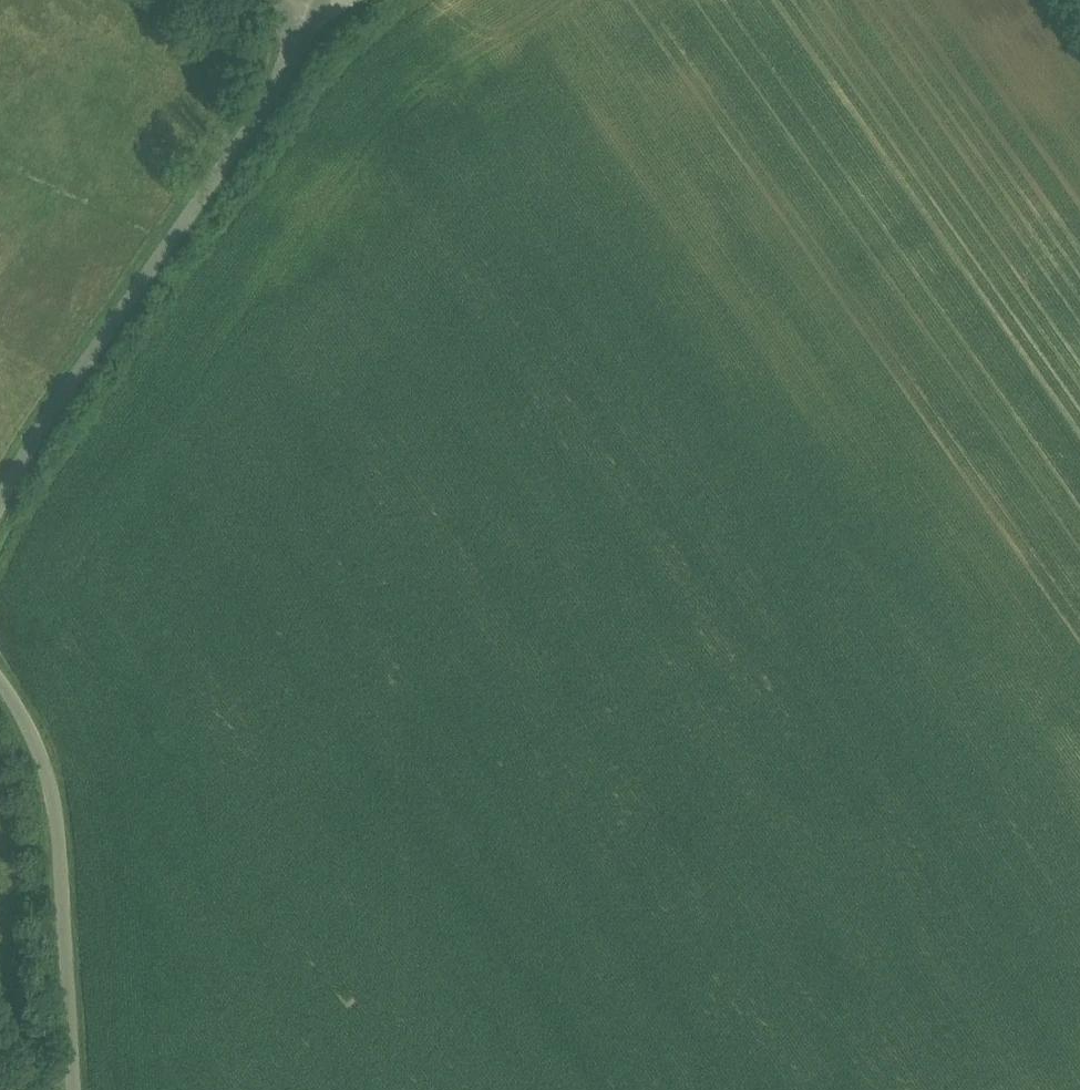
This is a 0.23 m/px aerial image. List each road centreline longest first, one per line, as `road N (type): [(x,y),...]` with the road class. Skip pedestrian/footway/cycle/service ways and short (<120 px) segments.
road 1 (residential): [(312,17),(258,117),(20,465),(0,507)]
road 2 (residential): [(71,1089),(60,829),(34,733),(0,683)]

